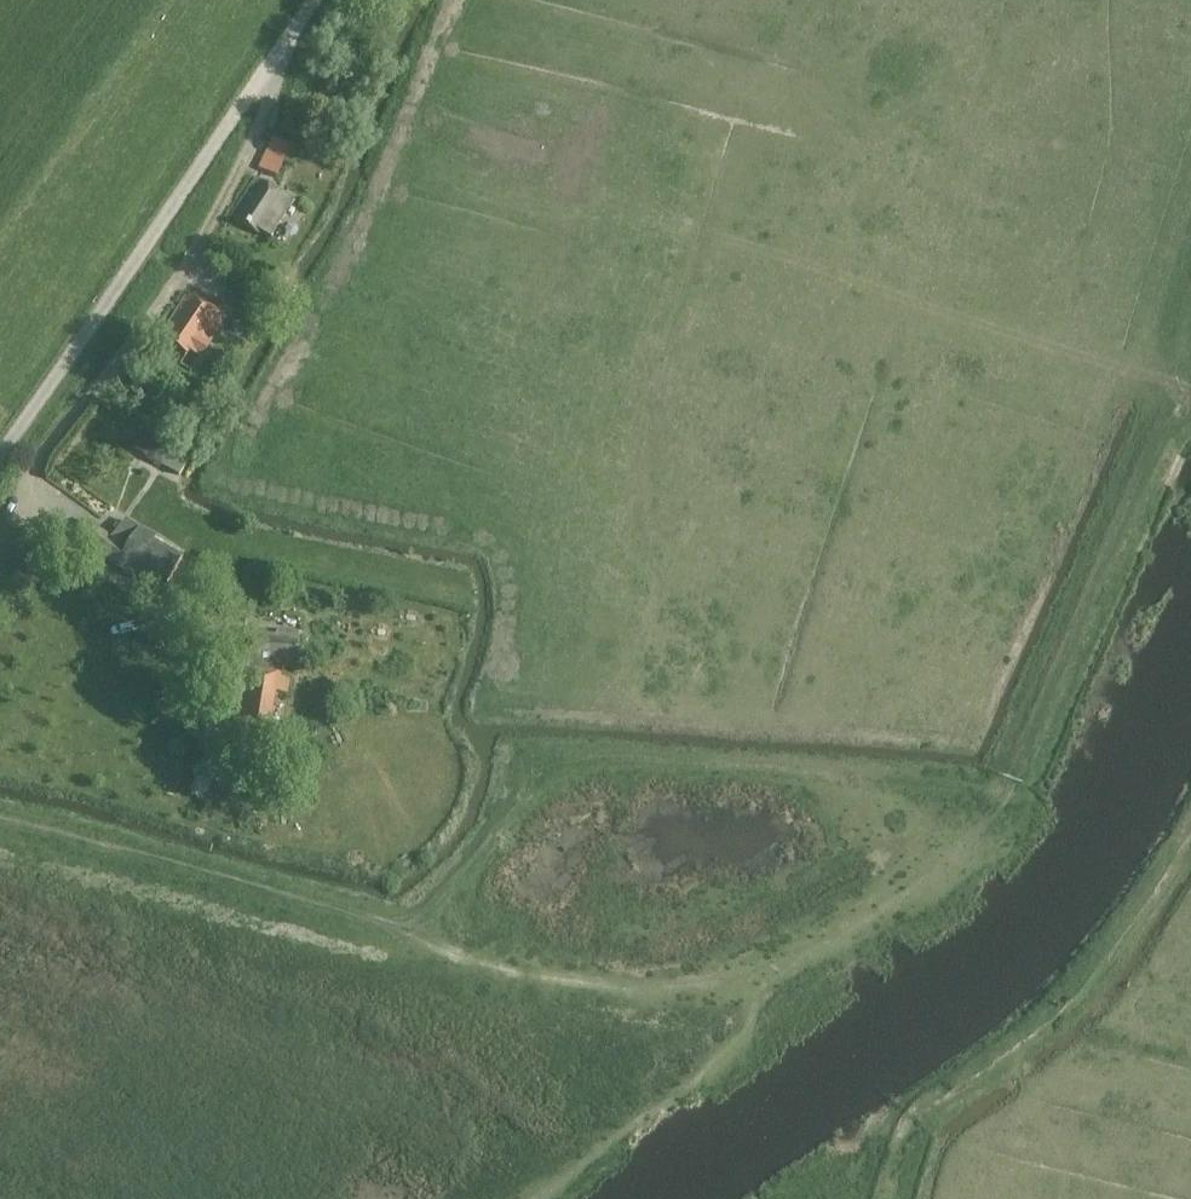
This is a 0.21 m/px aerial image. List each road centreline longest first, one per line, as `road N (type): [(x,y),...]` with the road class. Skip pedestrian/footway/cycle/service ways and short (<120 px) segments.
road 1 (residential): [(0,457),(312,0)]

